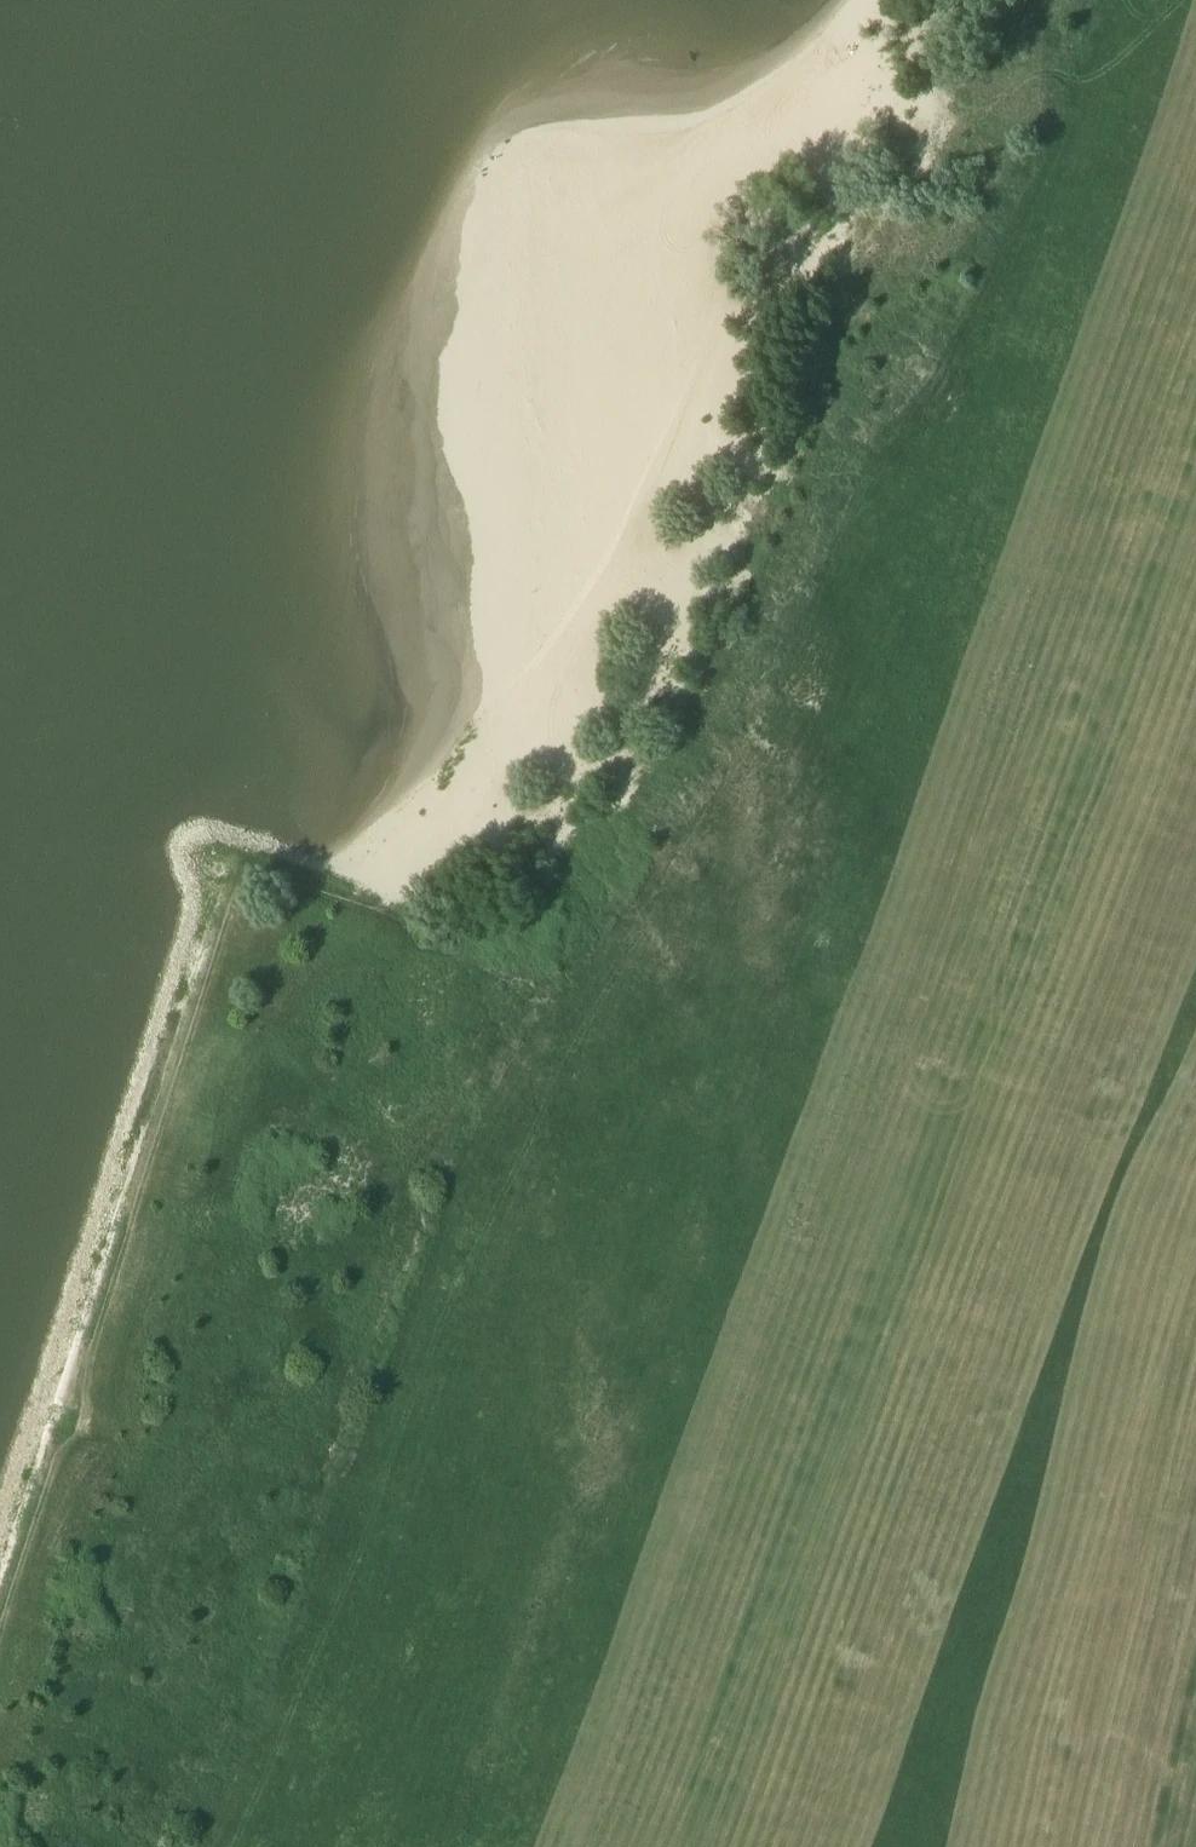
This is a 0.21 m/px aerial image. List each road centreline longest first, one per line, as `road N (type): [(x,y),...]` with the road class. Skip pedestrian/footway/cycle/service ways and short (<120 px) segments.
road 1 (track): [(1027,1846),(1098,1440),(1176,1198),(1195,1159)]

